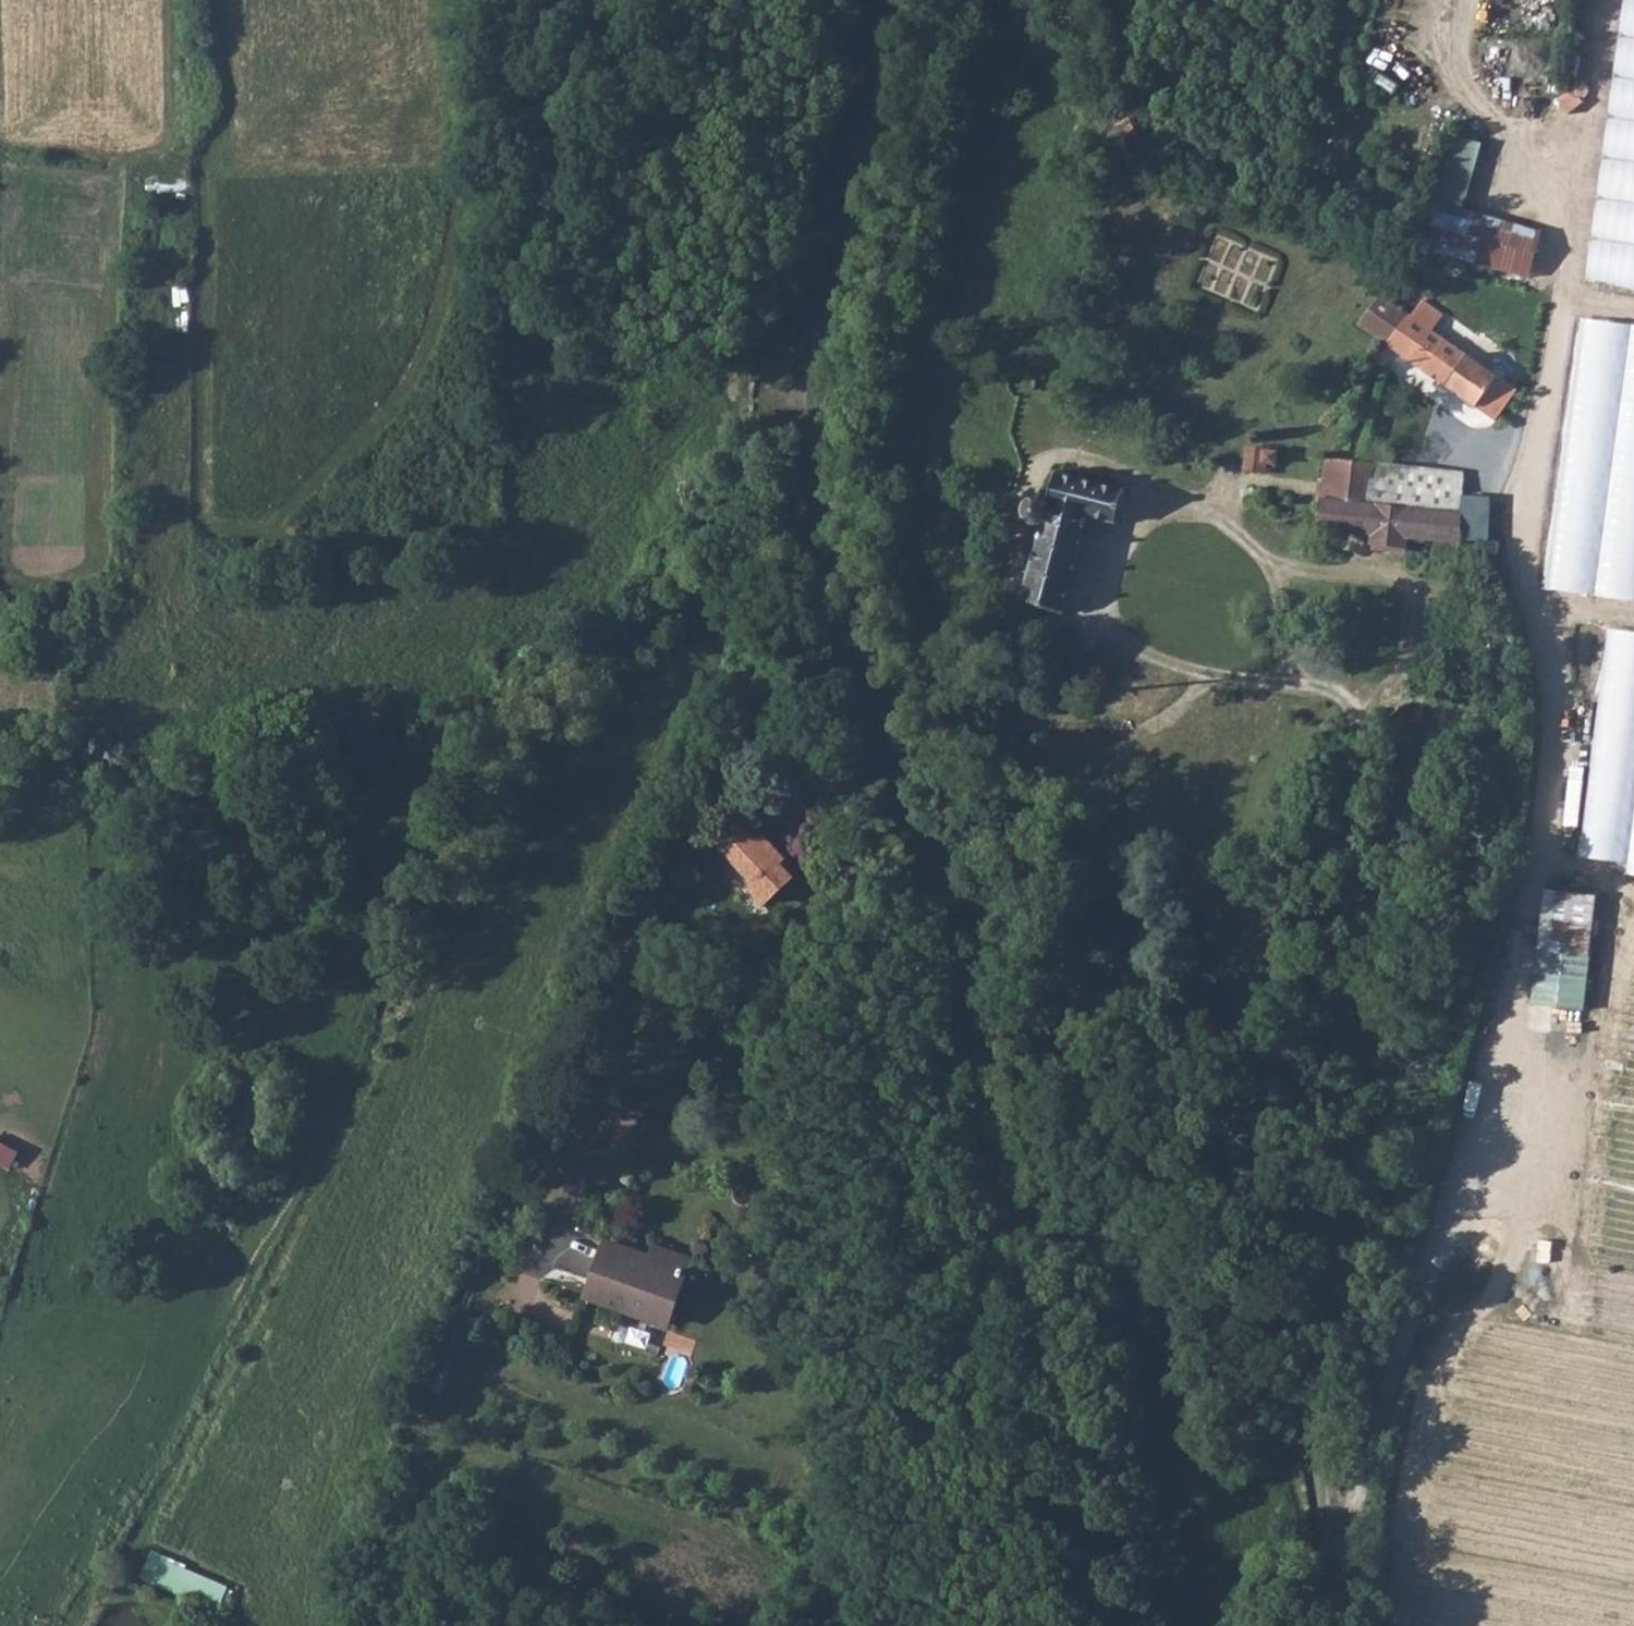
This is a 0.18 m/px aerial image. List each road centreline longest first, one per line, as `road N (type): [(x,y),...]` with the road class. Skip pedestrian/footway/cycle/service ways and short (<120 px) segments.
road 1 (tertiary): [(887,0),(827,355),(824,444),(836,530),(1074,1387),(1103,1625)]

